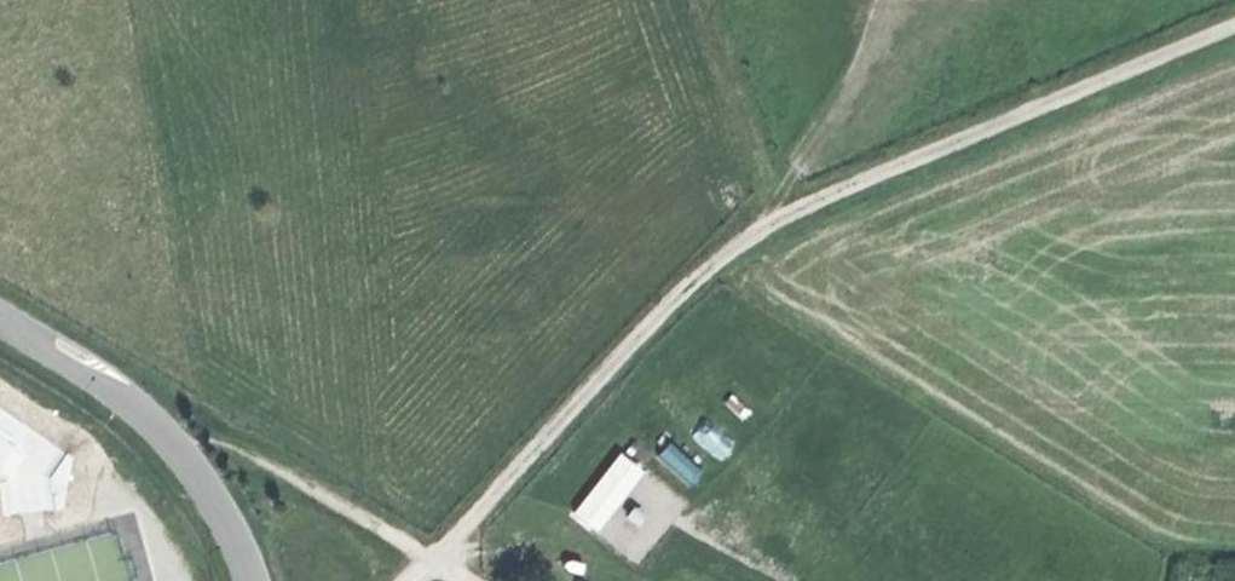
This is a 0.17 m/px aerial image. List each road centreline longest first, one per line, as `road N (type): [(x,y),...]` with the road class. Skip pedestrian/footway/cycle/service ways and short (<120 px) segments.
road 1 (track): [(432,562),(721,251),(769,218),(1234,25)]
road 2 (residential): [(247,580),(189,444),(106,372),(0,307)]
road 3 (track): [(432,562),(251,450),(196,460)]
road 4 (track): [(769,218),(750,125),(708,0)]
road 5 (track): [(769,218),(884,46)]

